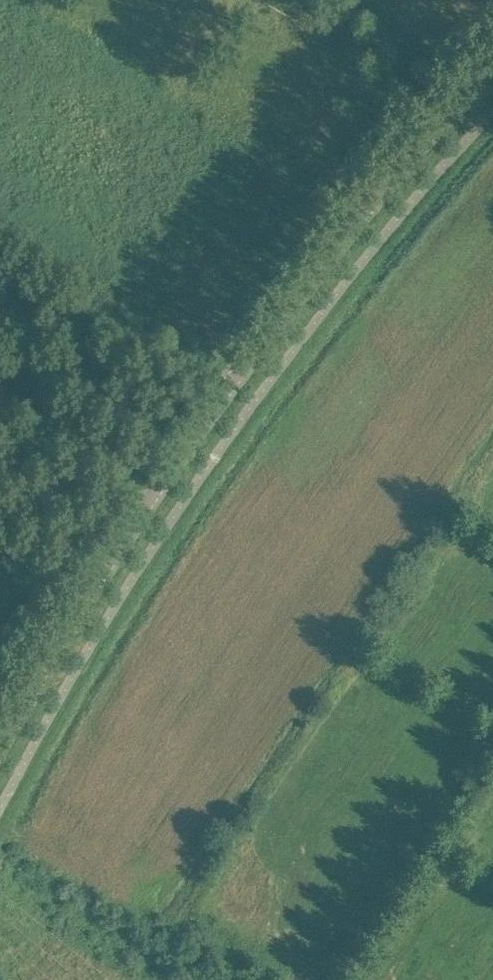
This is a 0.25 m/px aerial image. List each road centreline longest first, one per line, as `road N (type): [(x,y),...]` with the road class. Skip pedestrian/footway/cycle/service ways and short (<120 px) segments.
road 1 (tertiary): [(0,744),(193,434),(311,270),(492,74)]

